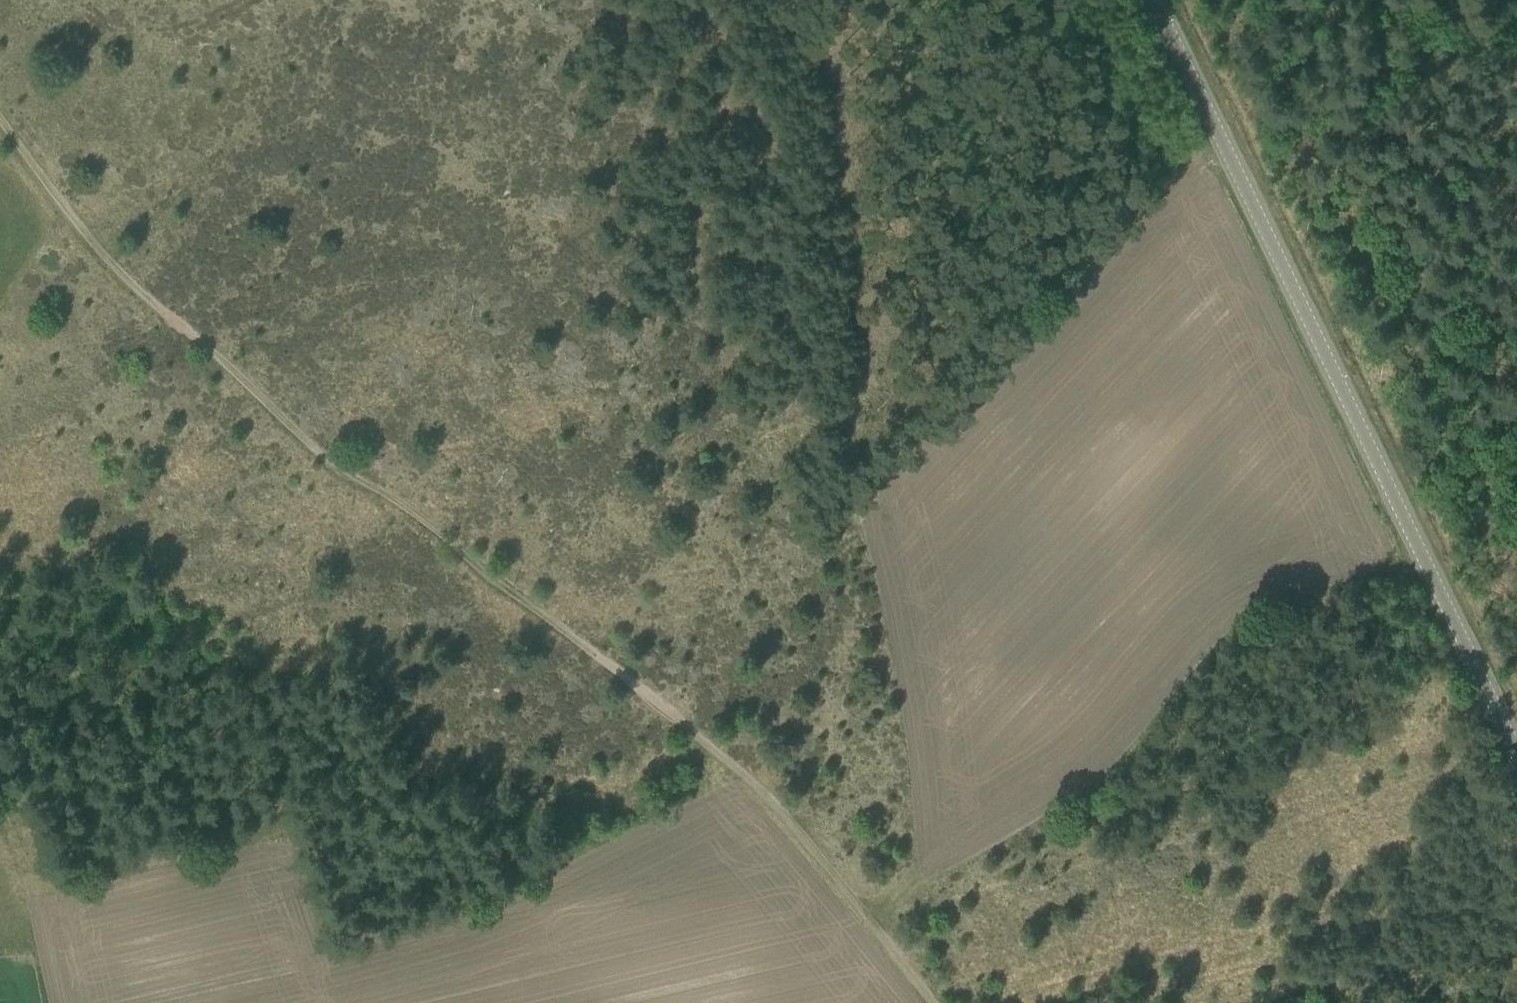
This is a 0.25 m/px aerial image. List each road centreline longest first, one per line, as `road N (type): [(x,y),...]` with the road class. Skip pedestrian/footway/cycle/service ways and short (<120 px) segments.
road 1 (track): [(0,118),(76,226),(331,461),(390,496),(656,698),(764,793),(937,1002)]
road 2 (tertiary): [(1516,766),(1152,0)]

